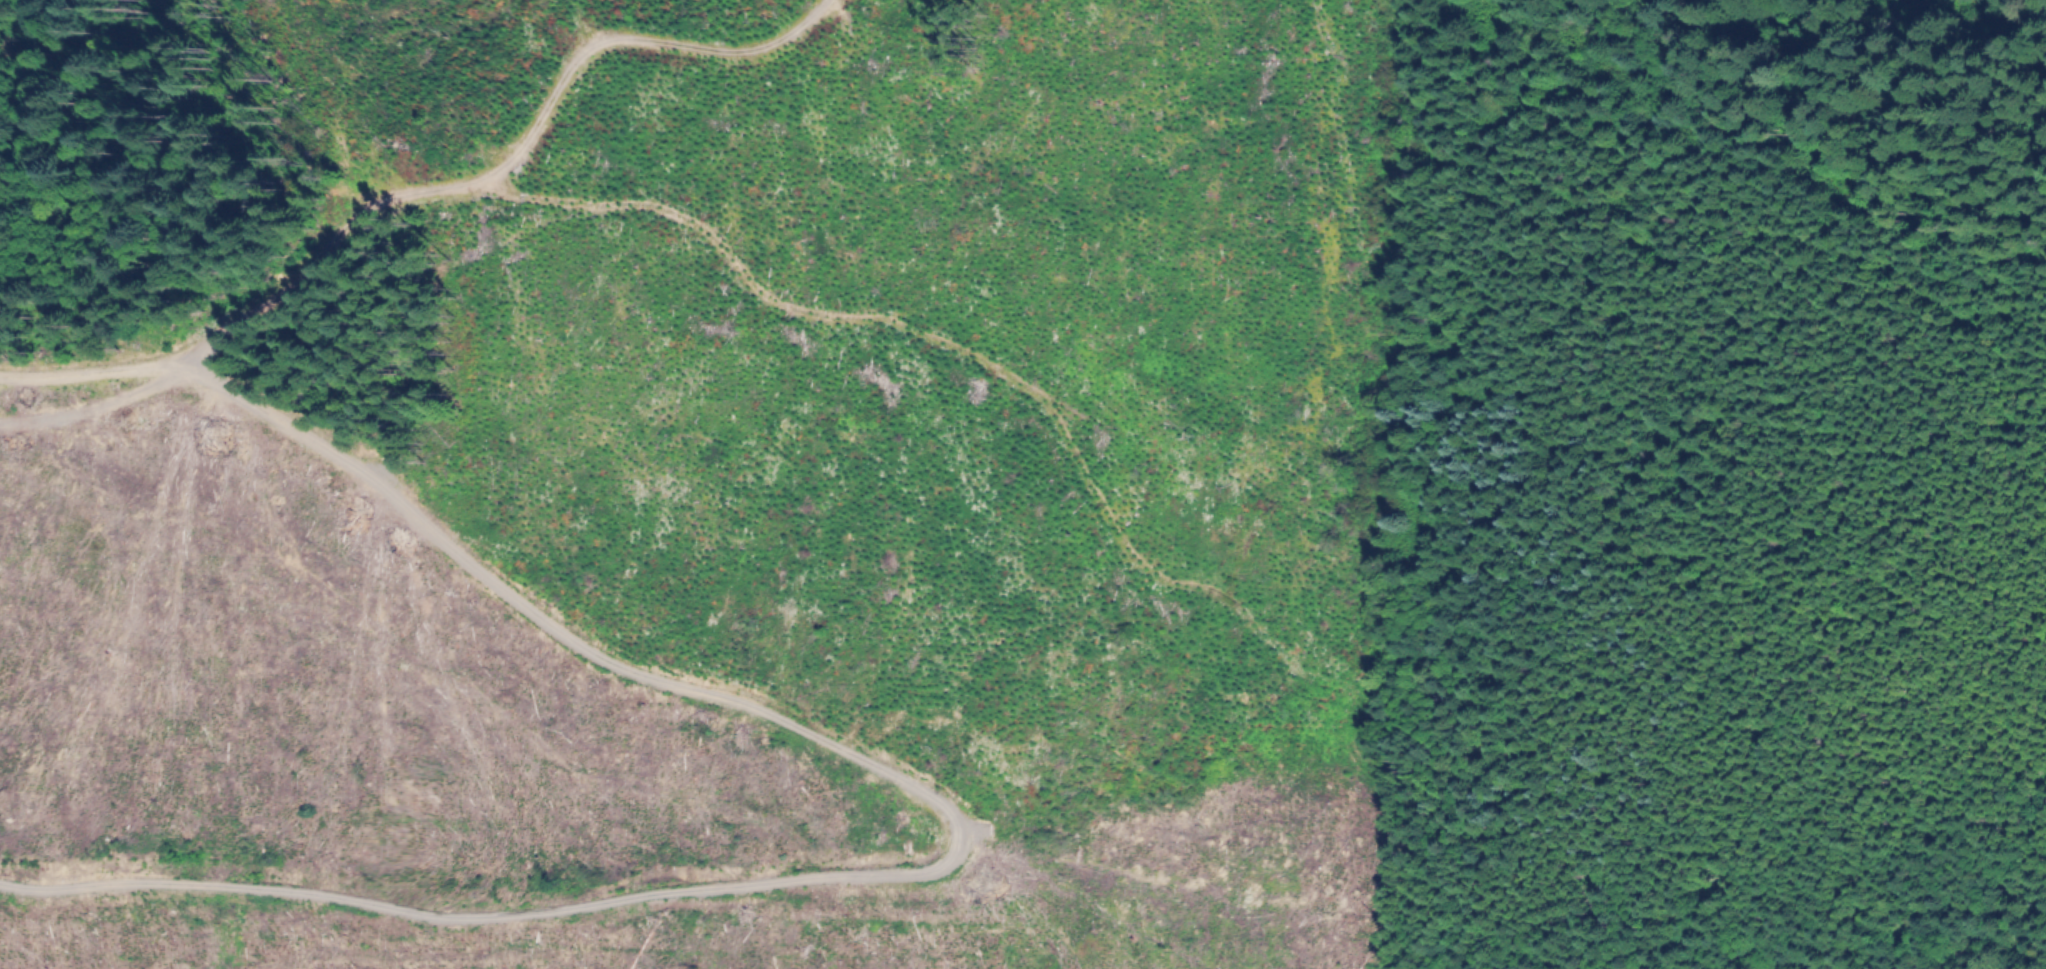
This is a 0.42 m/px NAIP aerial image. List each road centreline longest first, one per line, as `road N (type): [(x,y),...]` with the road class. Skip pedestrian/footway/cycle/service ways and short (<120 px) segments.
road 1 (track): [(825,0),(805,21),(757,44),(610,32),(588,43),(525,151),(496,181),(378,195),(284,290),(212,343),(202,370),(222,392),(370,465),(419,530),(607,663),(764,719),(904,784),(956,818),(964,848),(948,876),(663,896),(584,914),(419,927),(262,891),(150,885),(23,894),(0,887)]
road 2 (track): [(202,370),(114,363),(0,371)]

